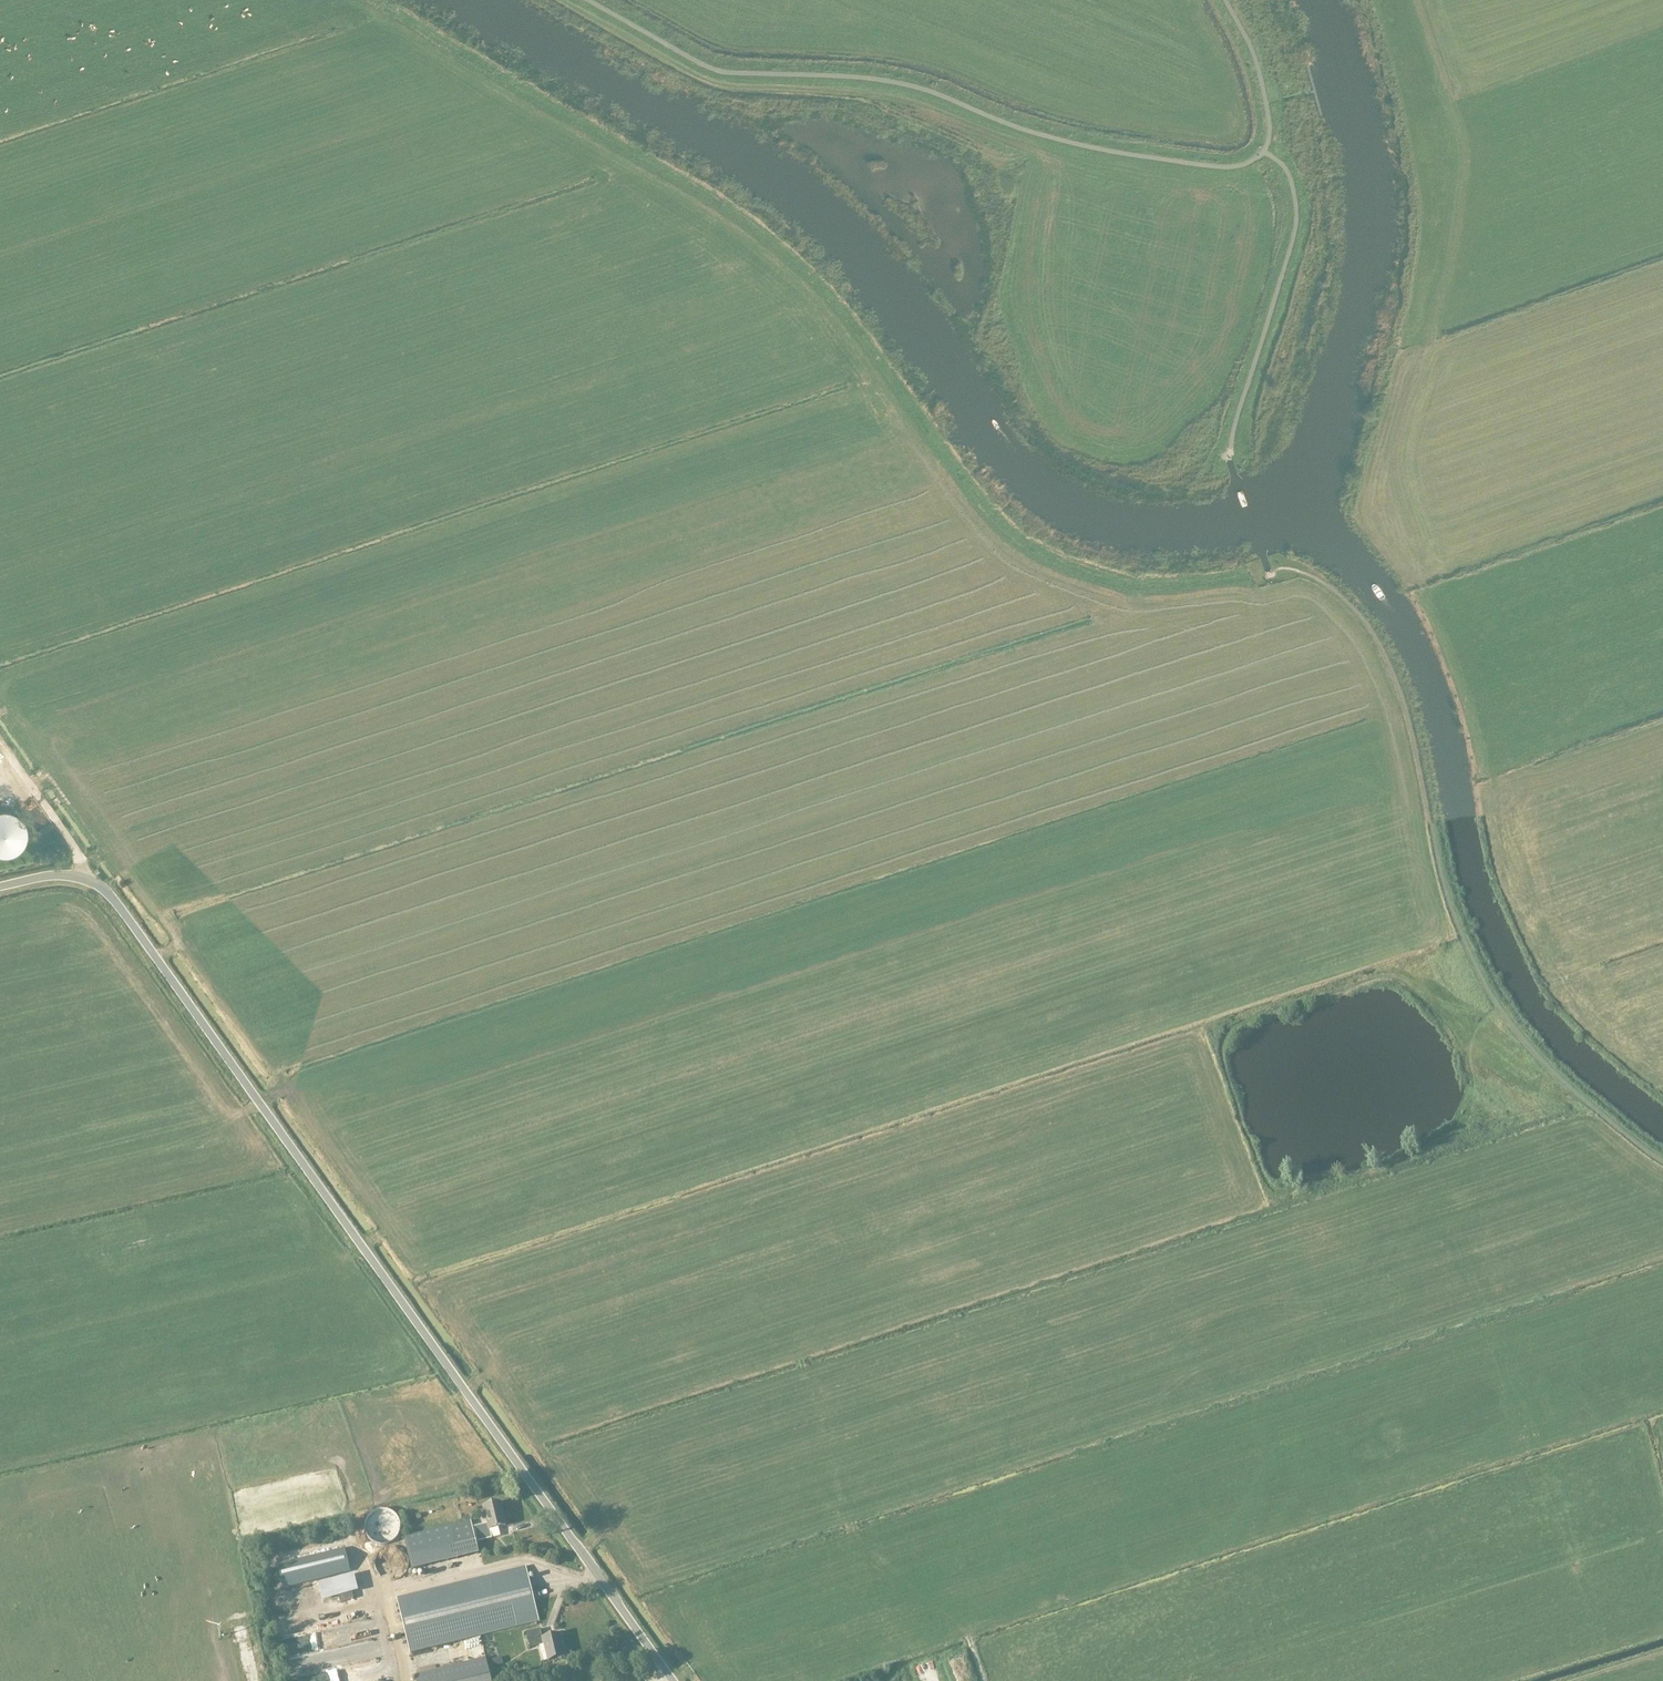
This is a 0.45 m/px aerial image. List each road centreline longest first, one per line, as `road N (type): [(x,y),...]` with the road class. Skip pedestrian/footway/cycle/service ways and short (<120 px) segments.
road 1 (unclassified): [(0,886),(70,875),(109,897),(672,1680)]

